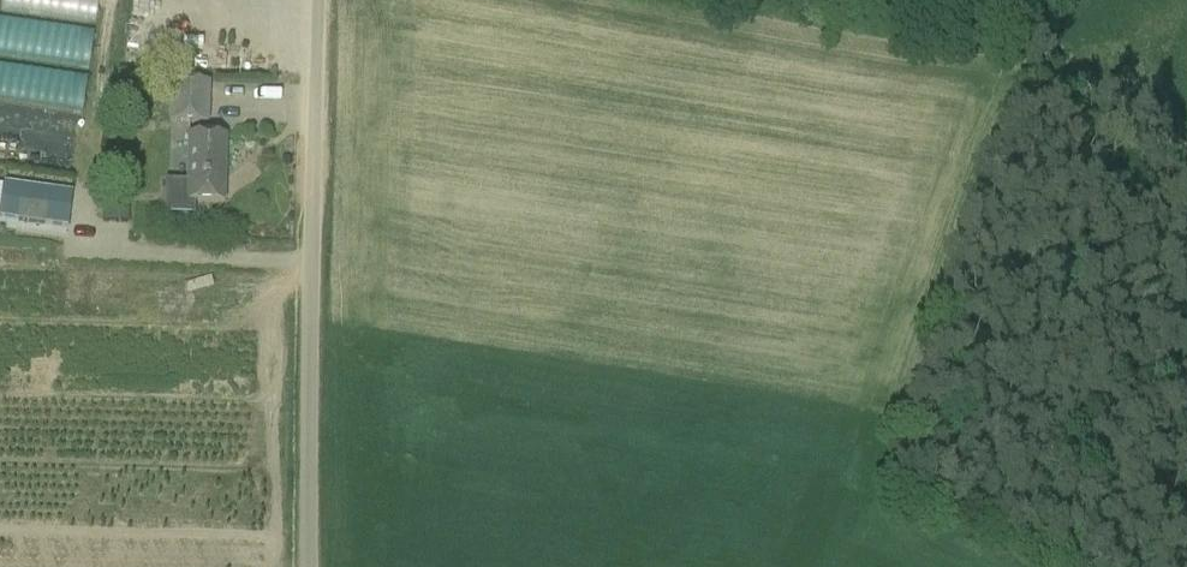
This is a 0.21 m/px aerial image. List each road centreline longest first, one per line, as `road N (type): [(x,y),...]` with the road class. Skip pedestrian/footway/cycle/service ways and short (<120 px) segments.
road 1 (unclassified): [(310,566),(318,0)]
road 2 (track): [(1037,38),(820,0)]
road 3 (track): [(1037,38),(1186,137)]

